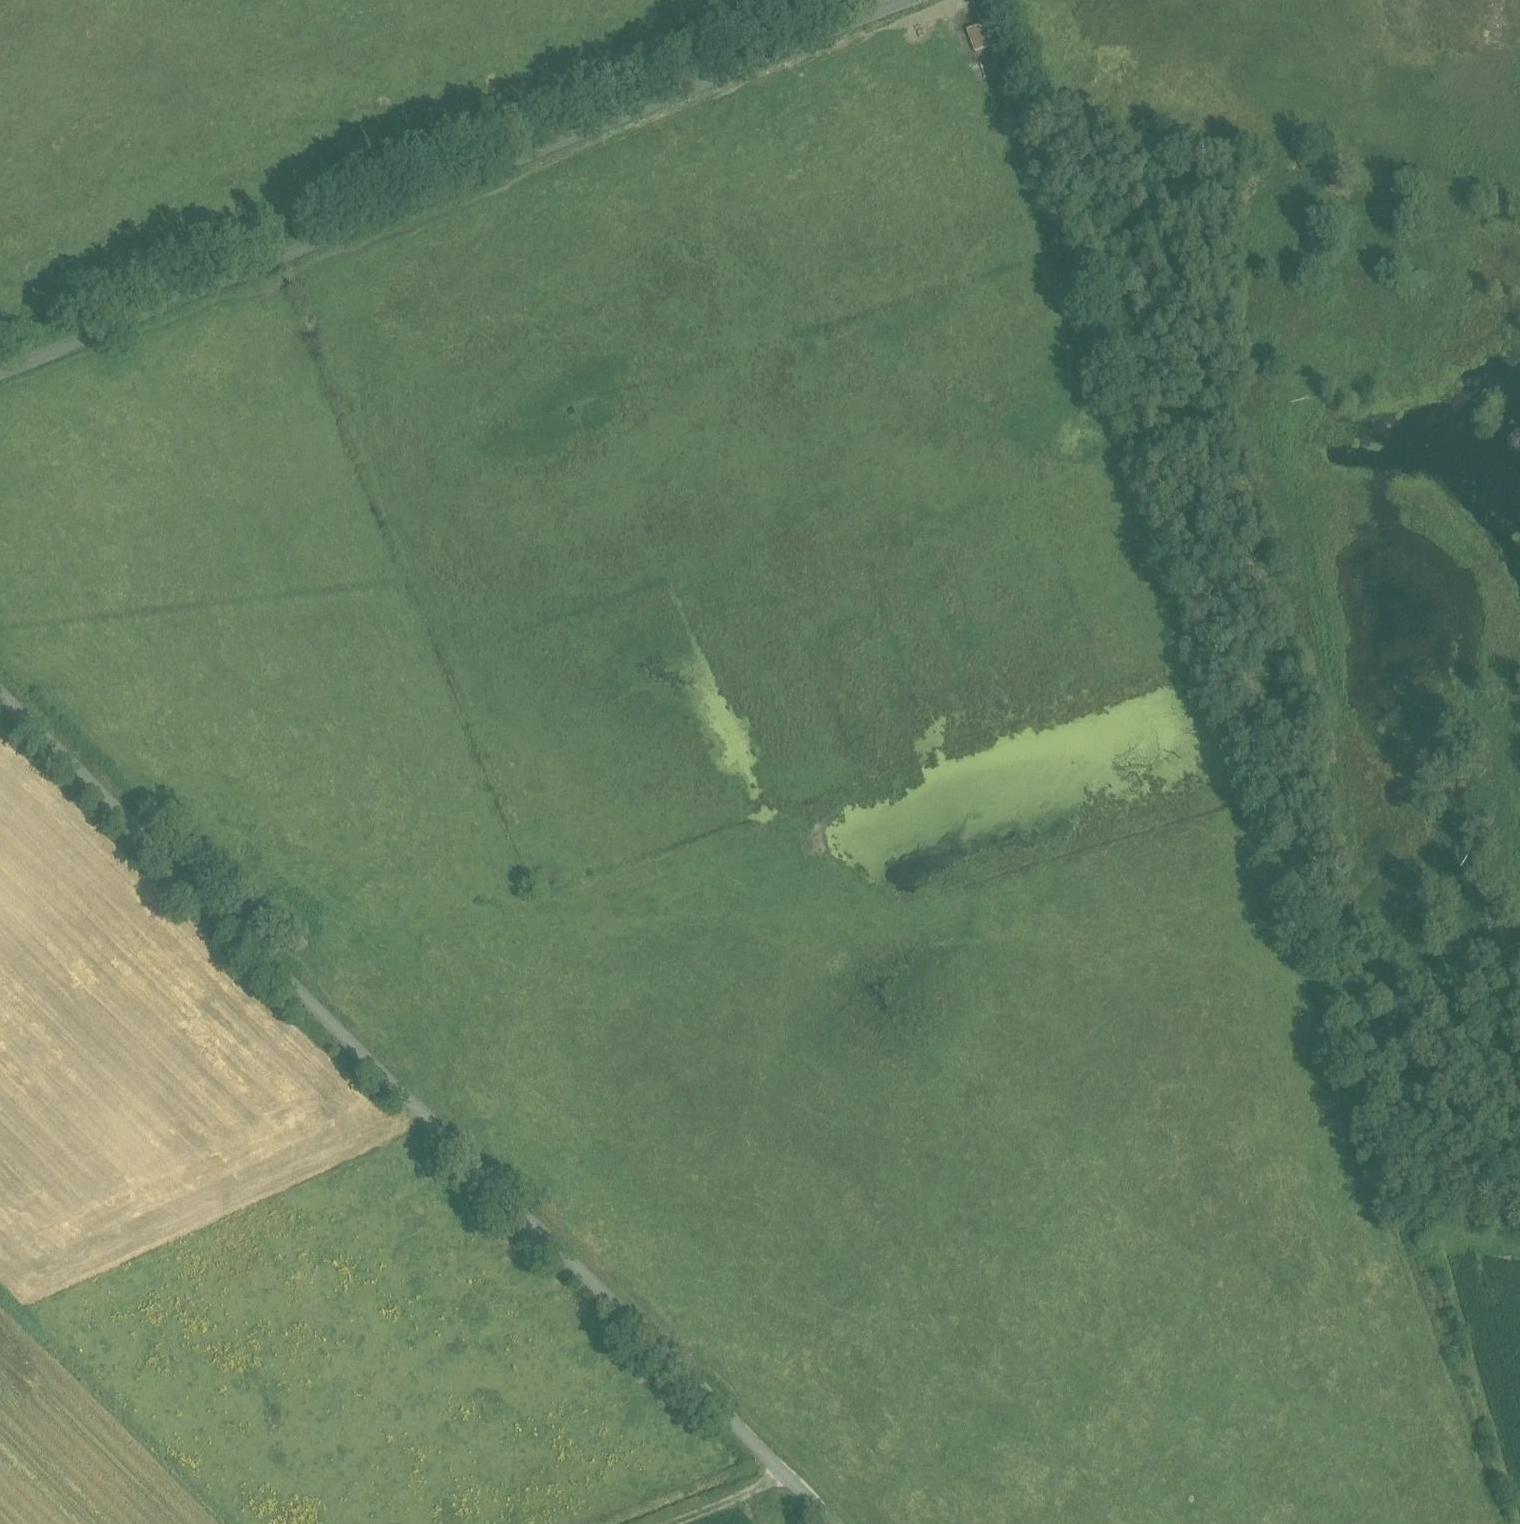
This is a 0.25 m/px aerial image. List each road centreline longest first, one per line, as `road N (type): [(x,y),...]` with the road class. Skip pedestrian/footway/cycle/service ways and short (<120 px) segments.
road 1 (unclassified): [(838,1523),(0,686)]
road 2 (unclassified): [(920,0),(0,375)]

